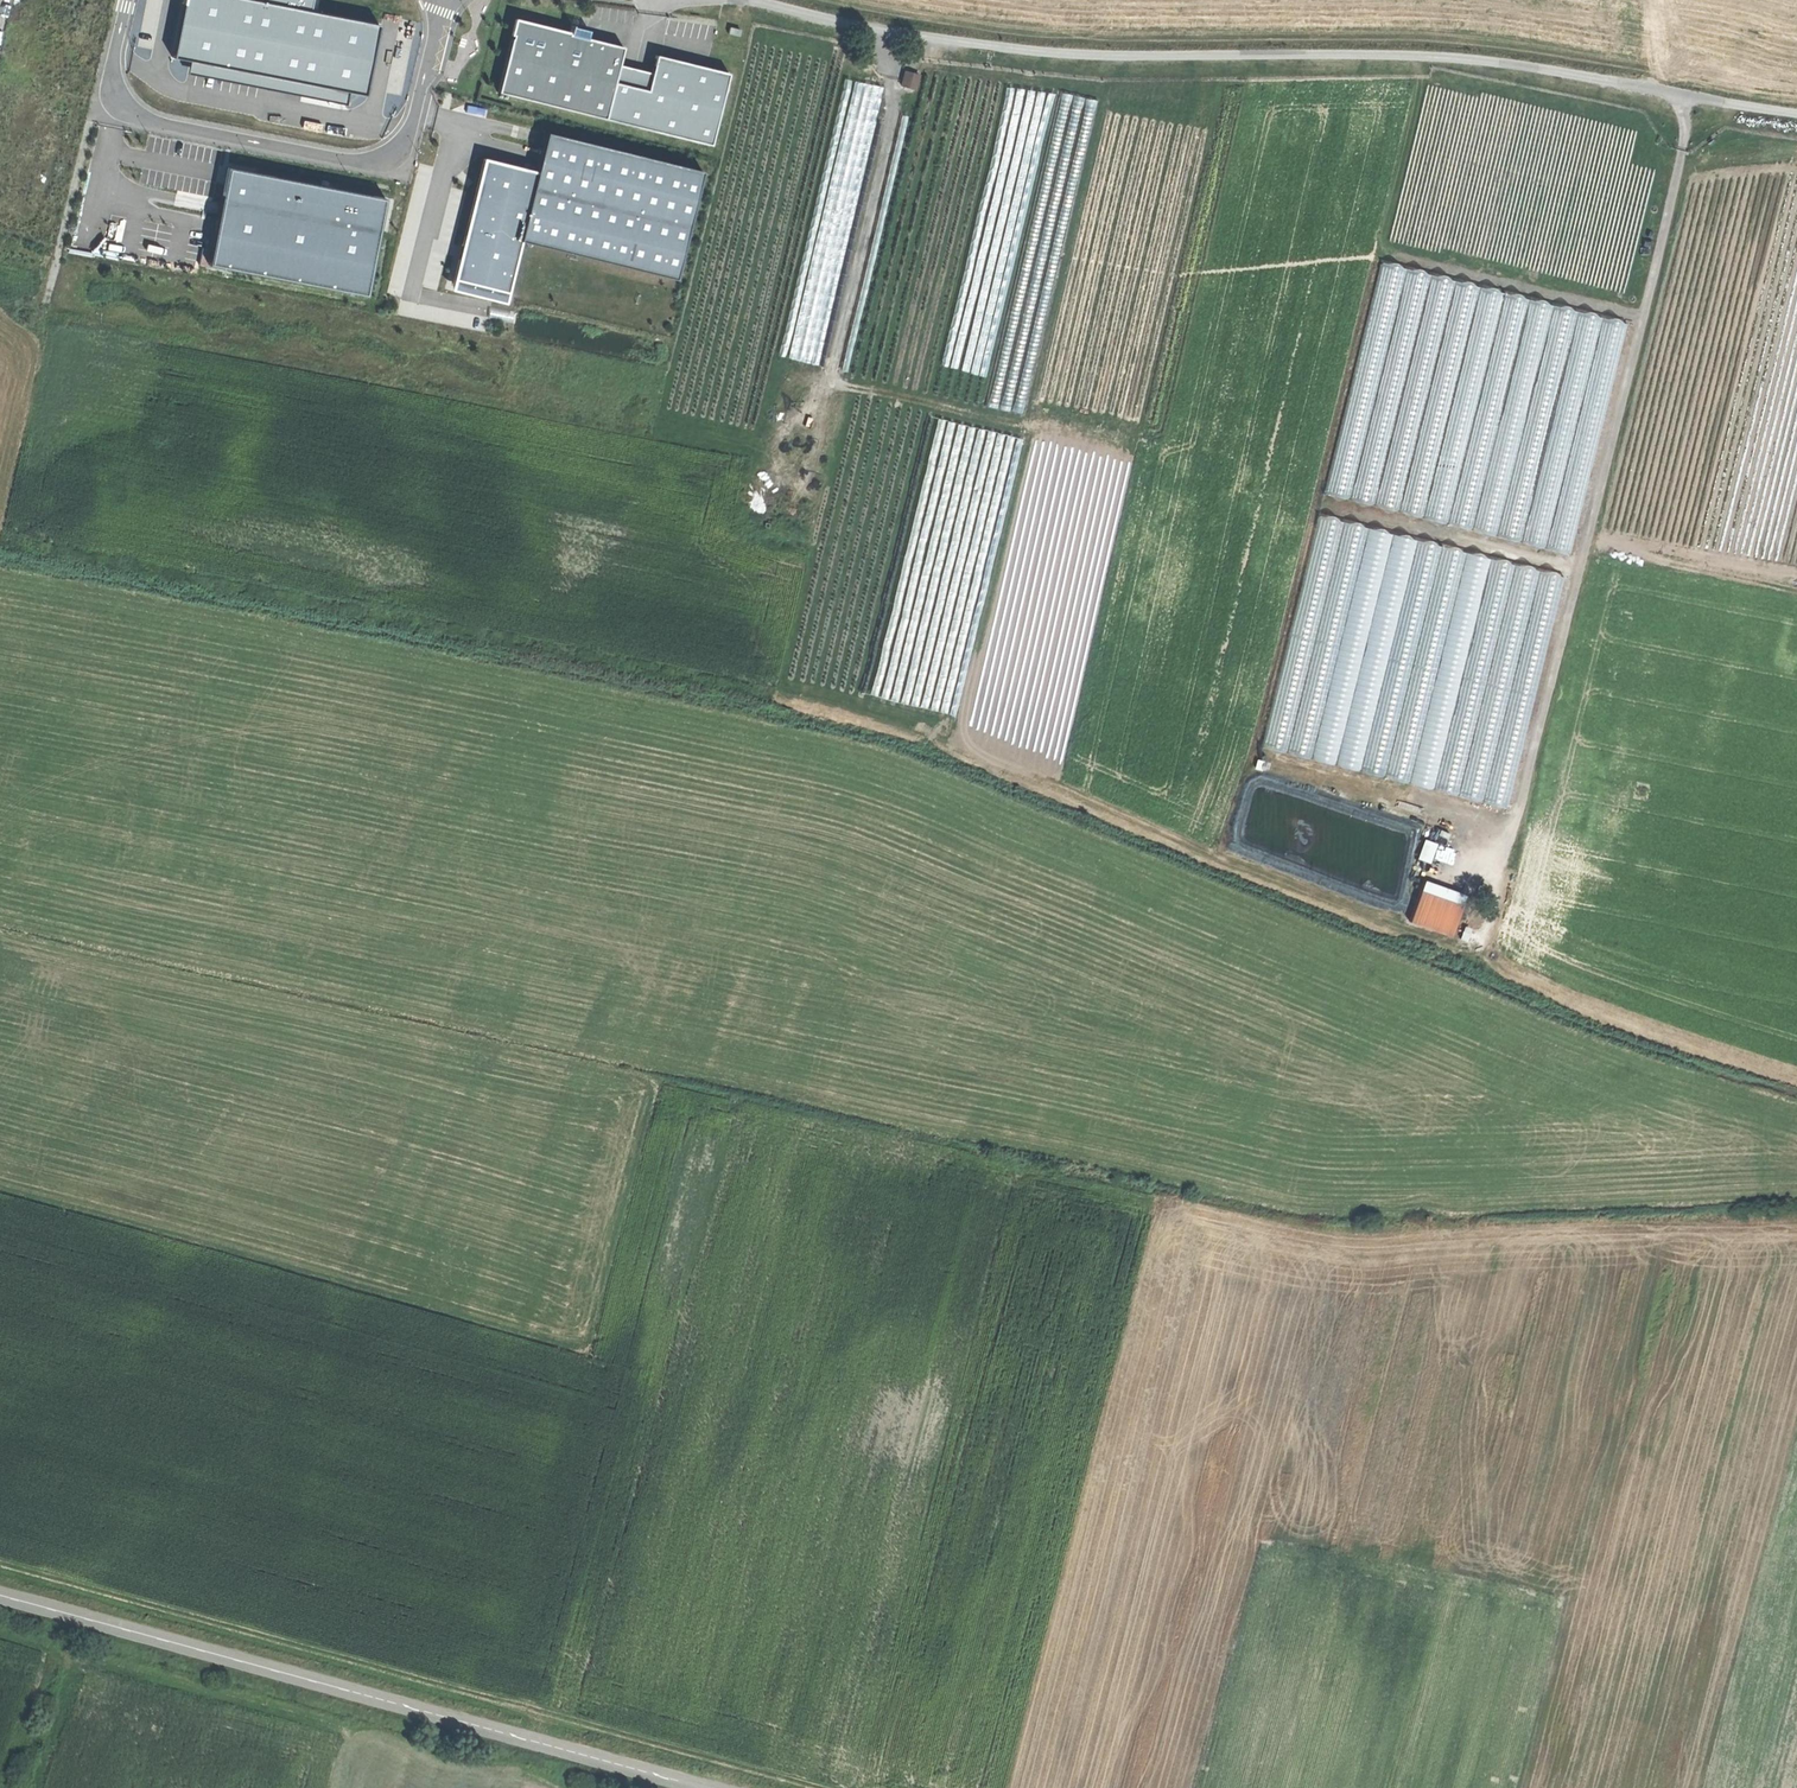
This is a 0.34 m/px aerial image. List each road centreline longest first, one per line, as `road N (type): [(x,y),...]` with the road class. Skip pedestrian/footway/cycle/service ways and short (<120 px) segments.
road 1 (track): [(1796,114),(1495,62),(1007,48),(755,0)]
road 2 (tertiary): [(706,1787),(0,1596)]
road 3 (unclassified): [(127,0),(112,75),(124,107),(359,160),(402,146),(443,20)]

